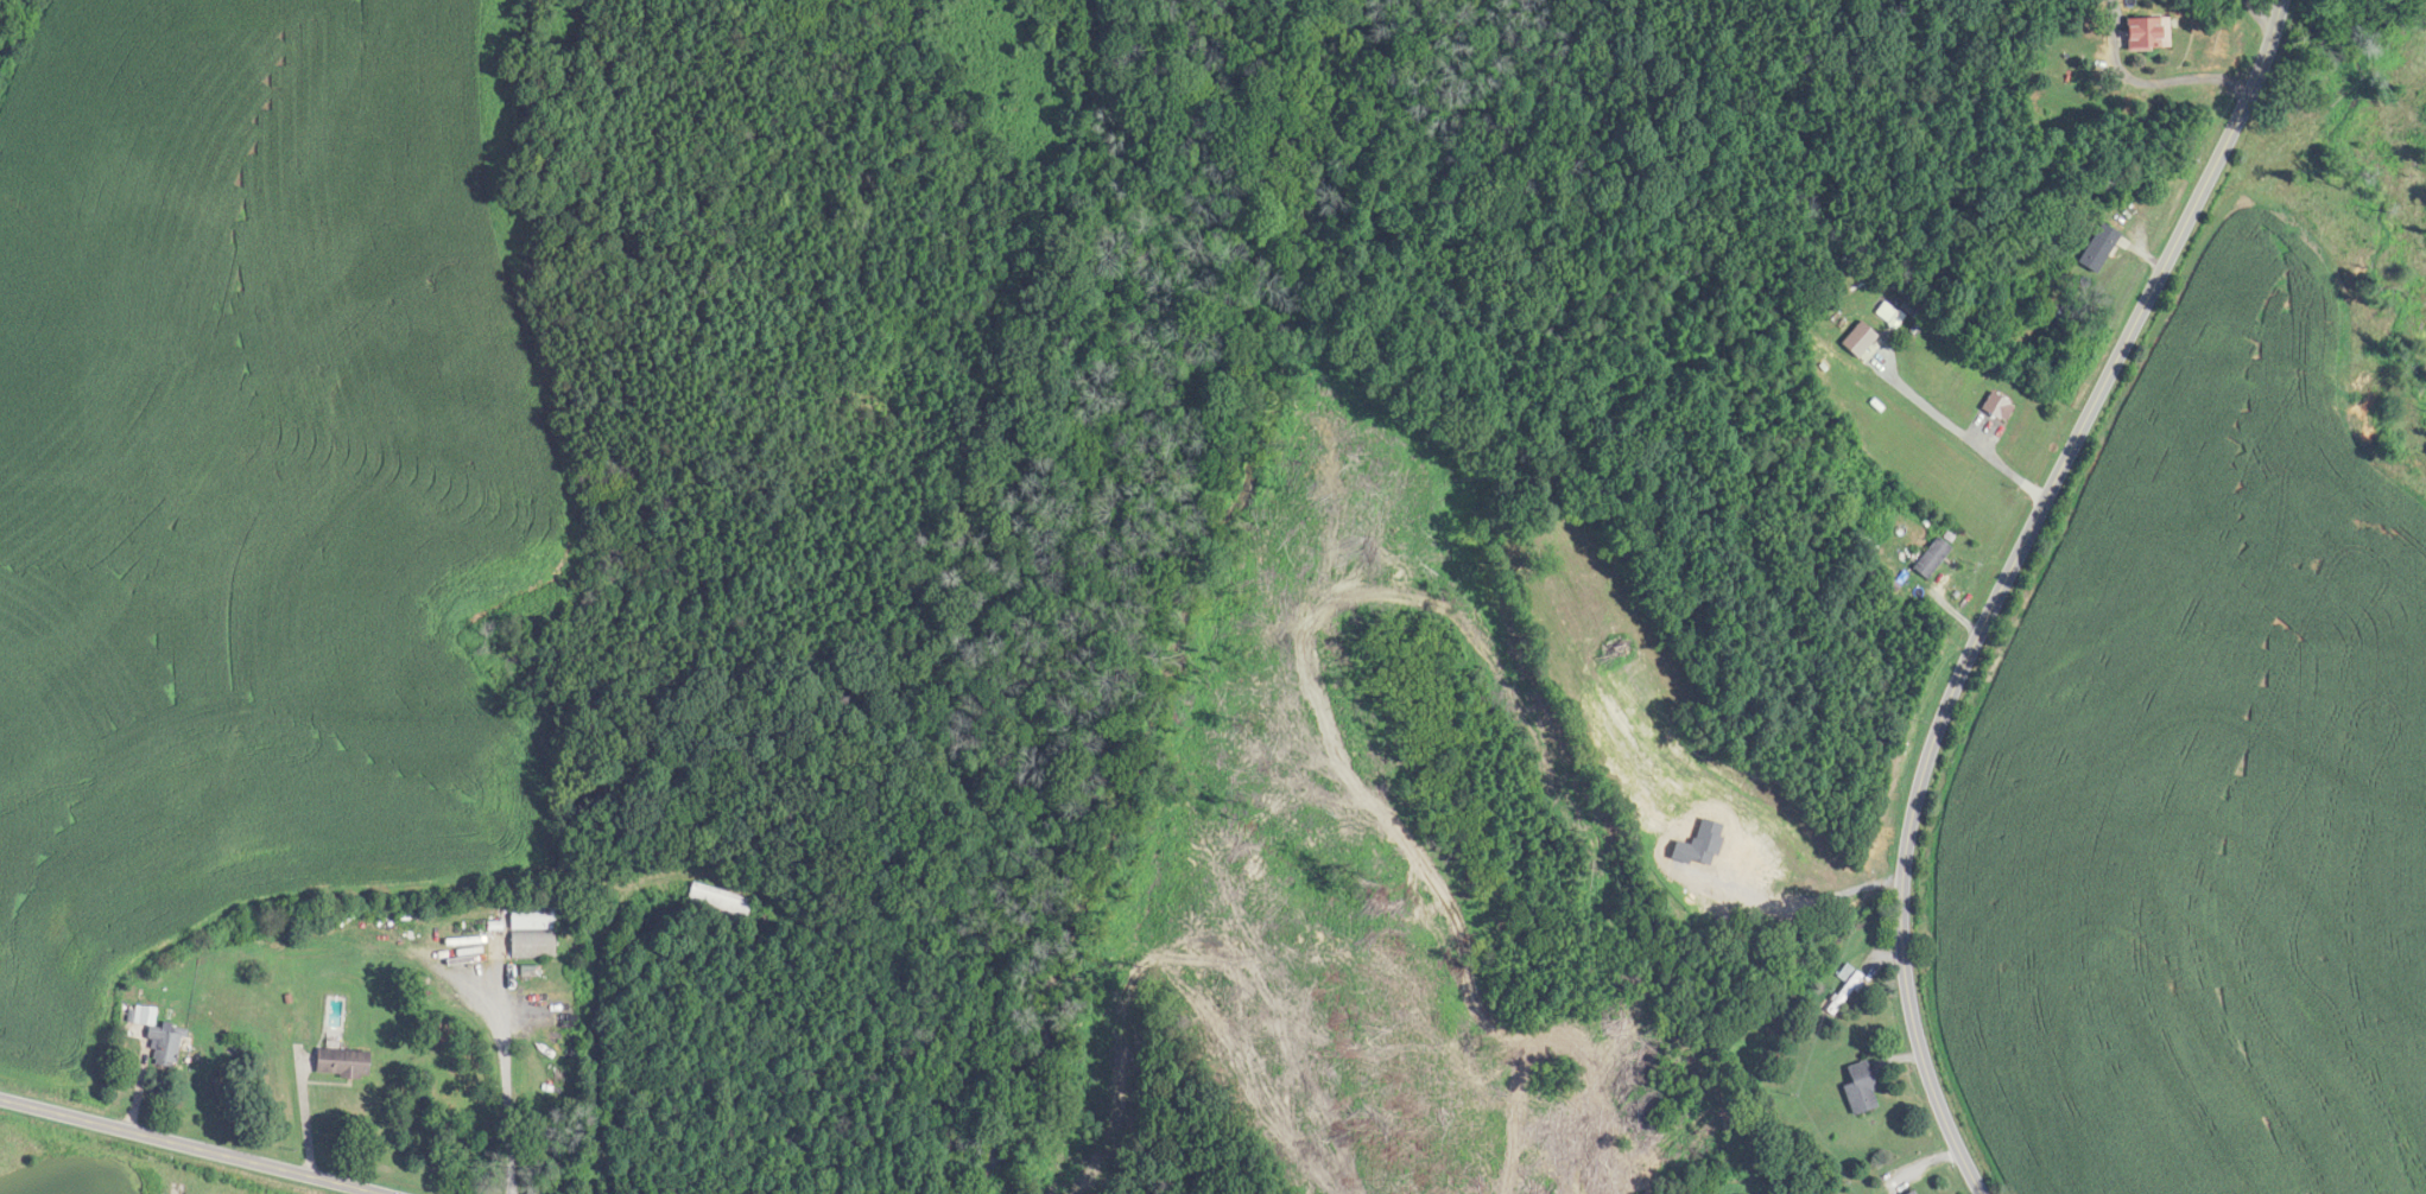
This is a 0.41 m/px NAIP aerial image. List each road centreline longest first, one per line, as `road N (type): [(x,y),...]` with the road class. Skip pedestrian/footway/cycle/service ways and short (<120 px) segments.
road 1 (residential): [(1981,1193),(1931,1085),(1907,993),(1901,893),(1912,815),(1965,662),(2243,109),(2282,0)]
road 2 (residential): [(380,1193),(0,1100)]

